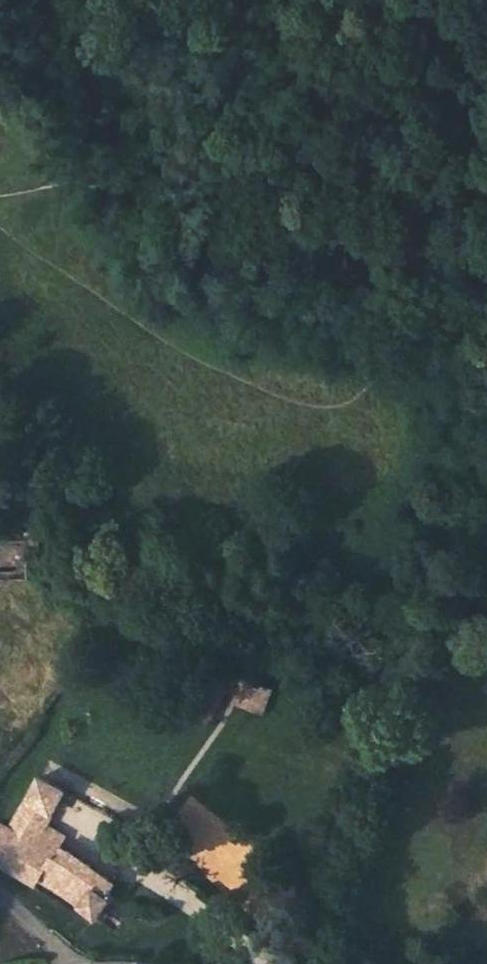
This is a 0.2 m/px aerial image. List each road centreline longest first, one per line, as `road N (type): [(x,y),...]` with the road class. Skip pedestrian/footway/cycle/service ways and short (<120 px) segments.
road 1 (track): [(486,352),(424,299),(157,144),(0,27)]

